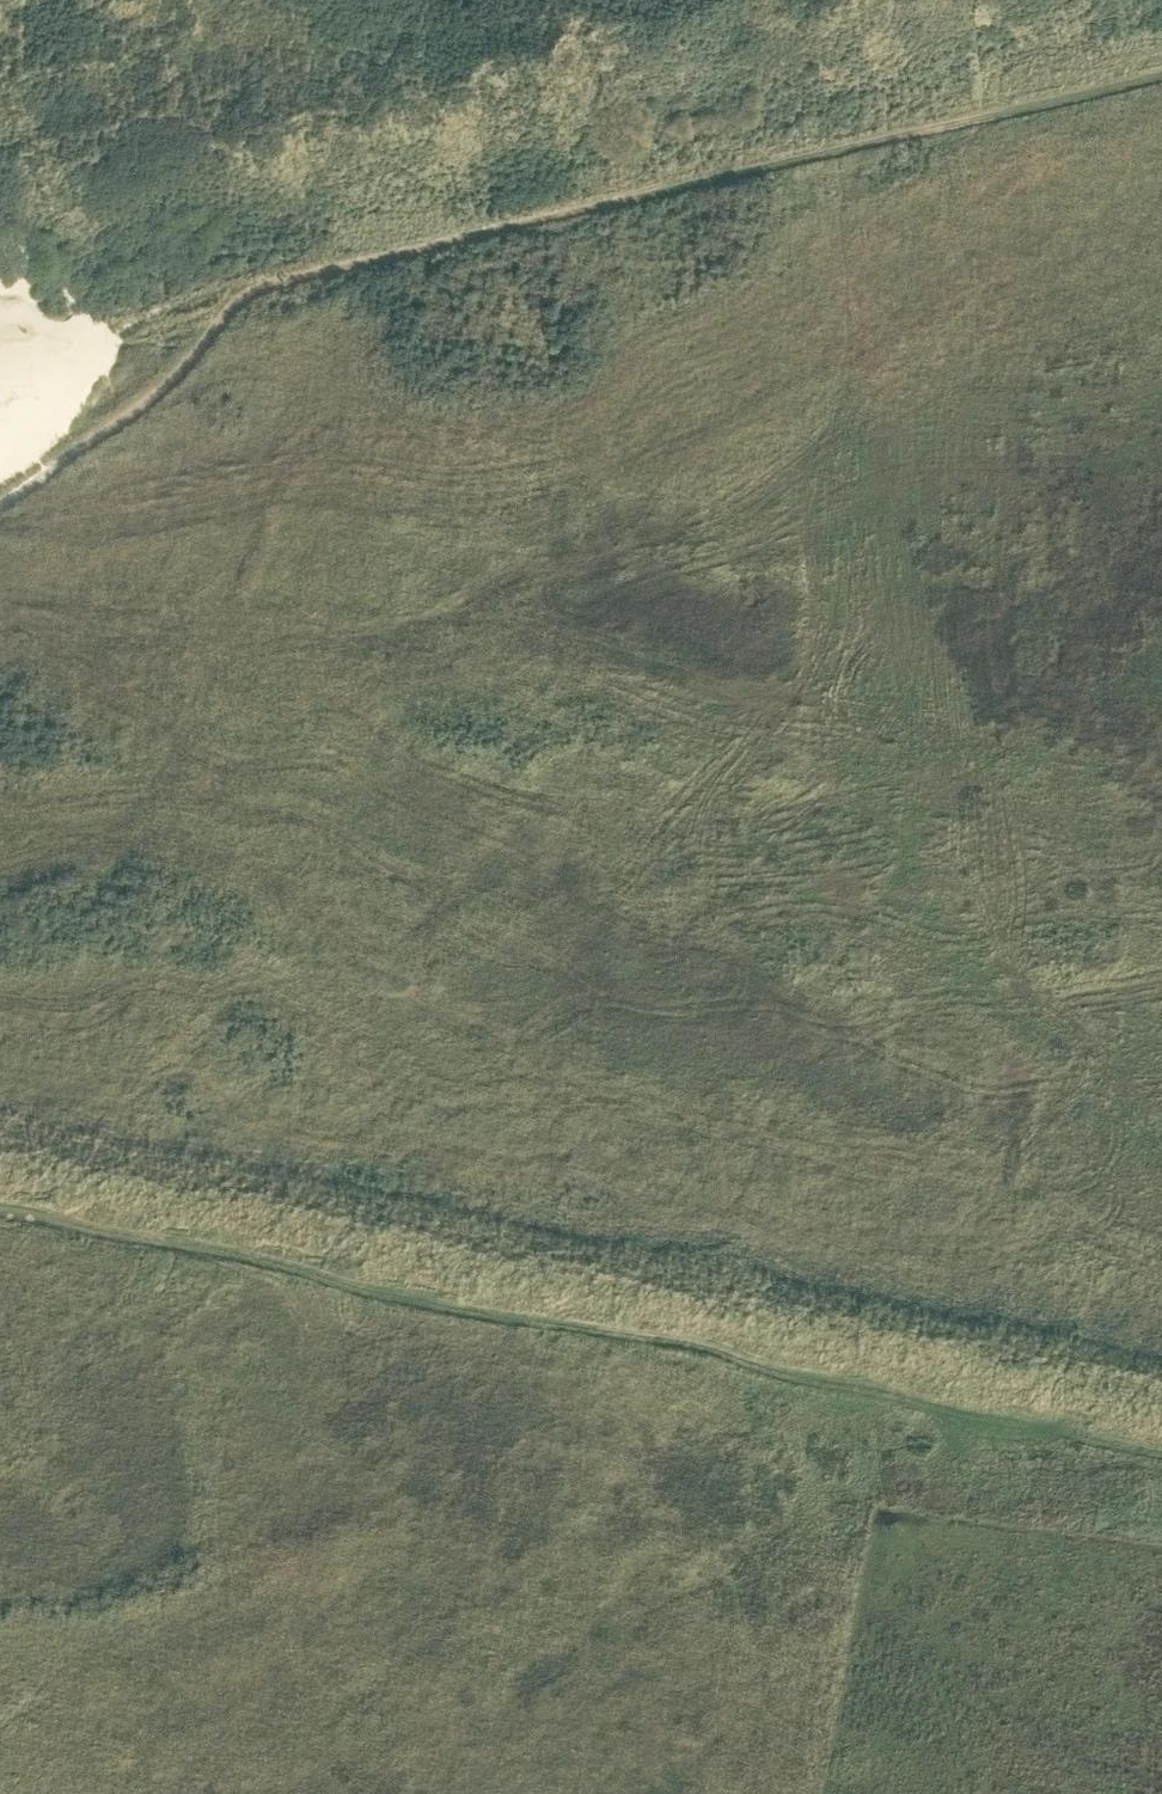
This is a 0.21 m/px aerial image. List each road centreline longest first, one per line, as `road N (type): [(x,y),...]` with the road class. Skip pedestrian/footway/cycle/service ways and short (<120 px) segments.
road 1 (track): [(0,506),(173,381),(243,297),(281,281),(662,181),(1161,77)]

